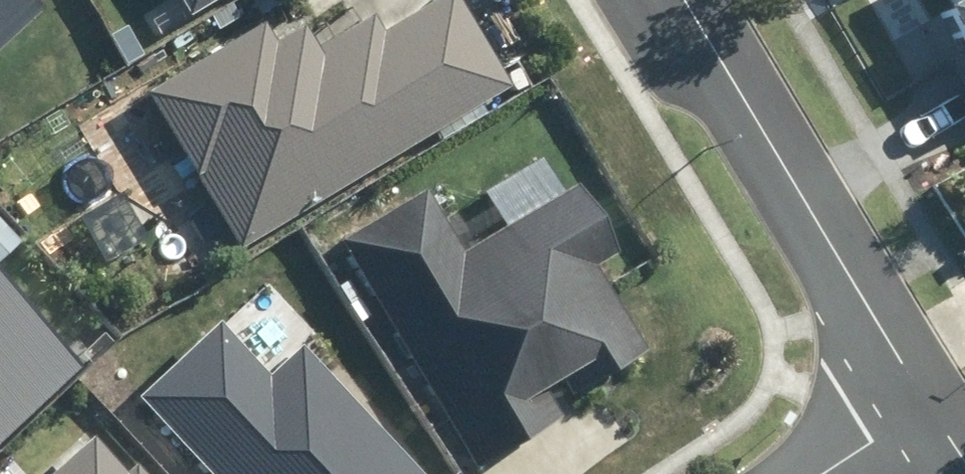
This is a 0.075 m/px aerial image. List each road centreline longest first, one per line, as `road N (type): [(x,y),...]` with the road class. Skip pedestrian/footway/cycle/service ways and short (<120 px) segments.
road 1 (residential): [(917,408),(684,0)]
road 2 (residential): [(815,473),(917,408)]

